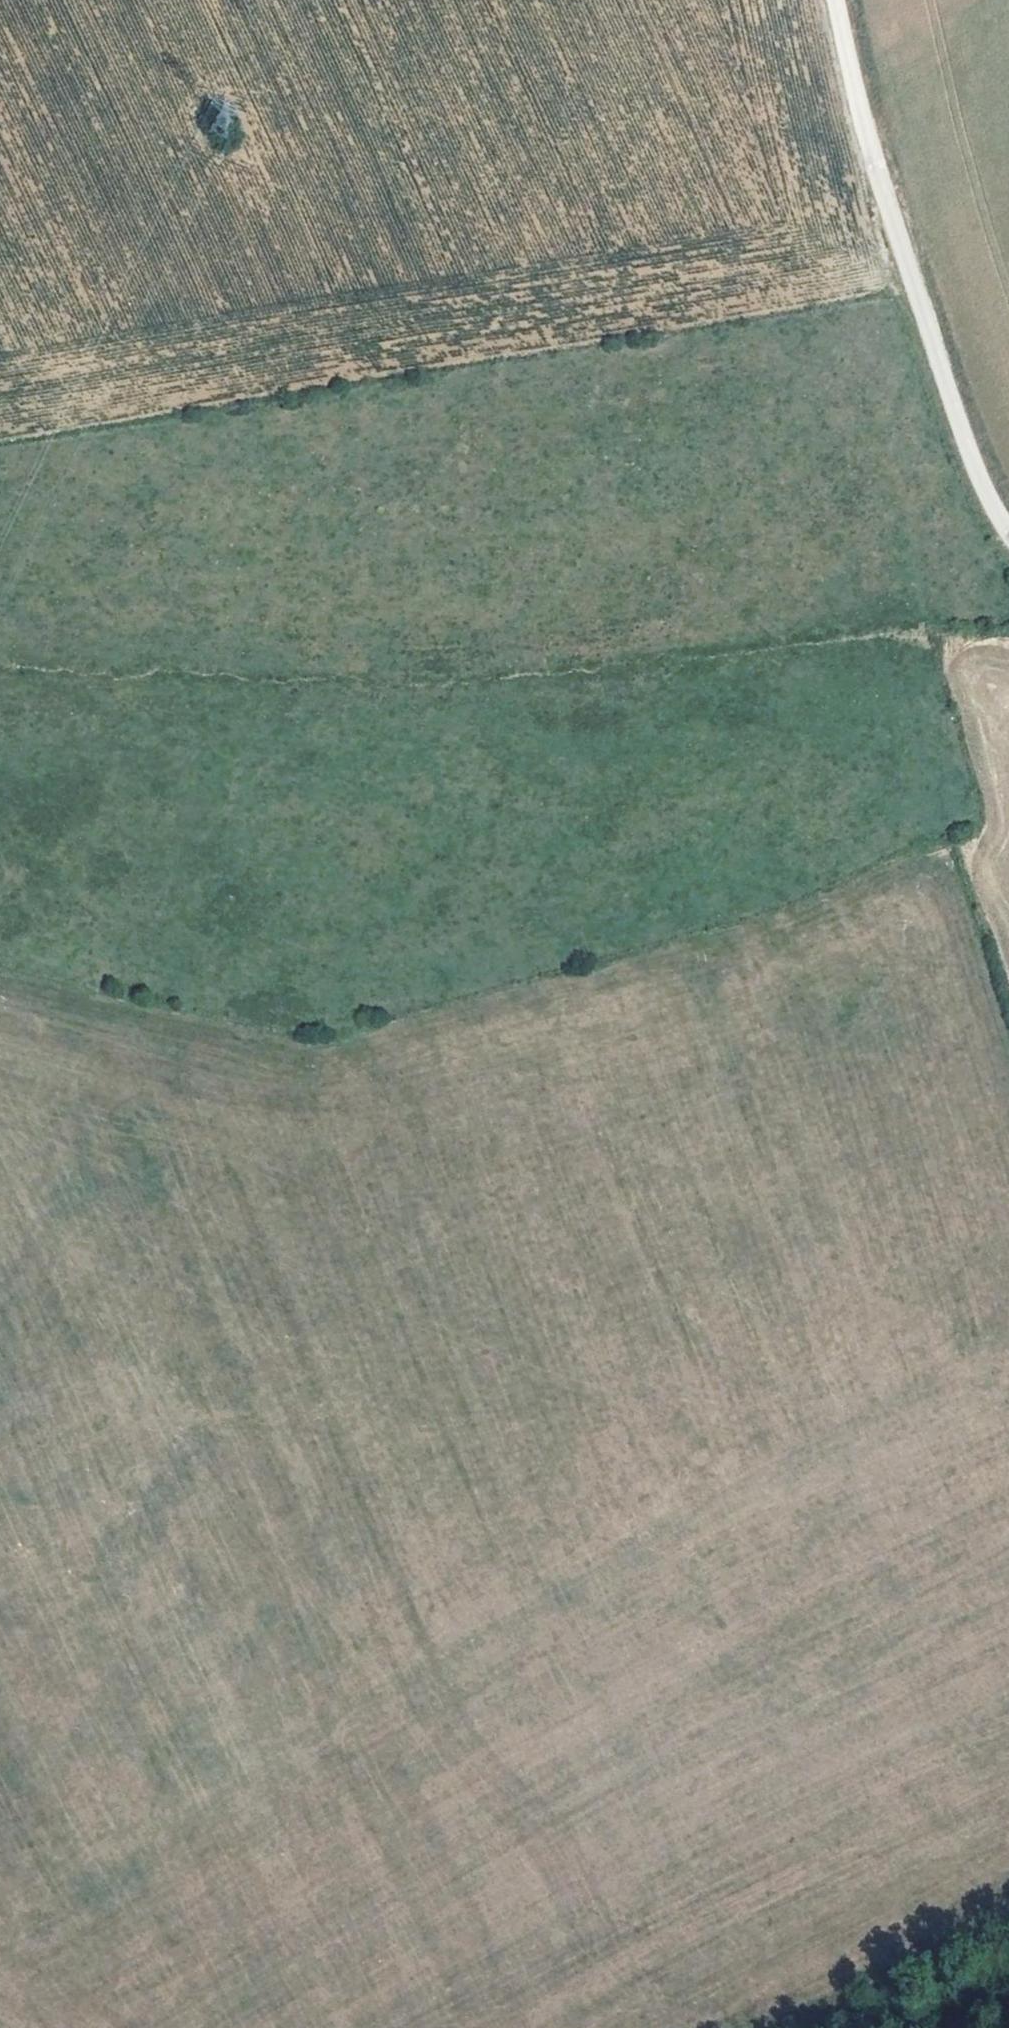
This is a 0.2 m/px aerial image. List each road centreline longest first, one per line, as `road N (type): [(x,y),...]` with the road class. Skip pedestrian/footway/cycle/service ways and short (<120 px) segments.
road 1 (track): [(854,0),(945,386),(1008,493)]

